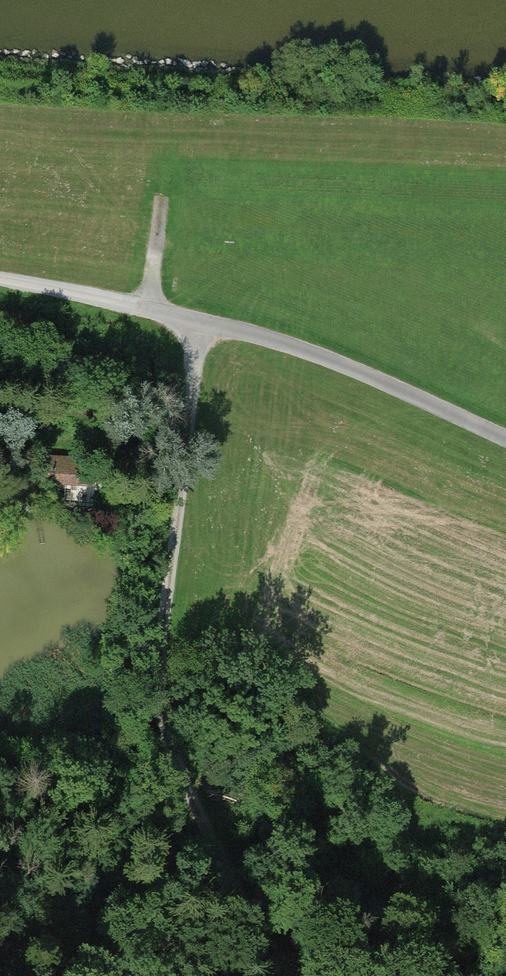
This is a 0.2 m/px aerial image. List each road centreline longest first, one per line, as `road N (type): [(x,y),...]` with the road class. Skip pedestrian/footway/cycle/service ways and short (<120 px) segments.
road 1 (track): [(294,975),(255,929),(181,800),(164,606),(201,322)]
road 2 (unclassified): [(505,440),(396,387),(201,322)]
road 3 (track): [(0,280),(201,322)]
road 4 (track): [(181,800),(119,928),(124,975)]

